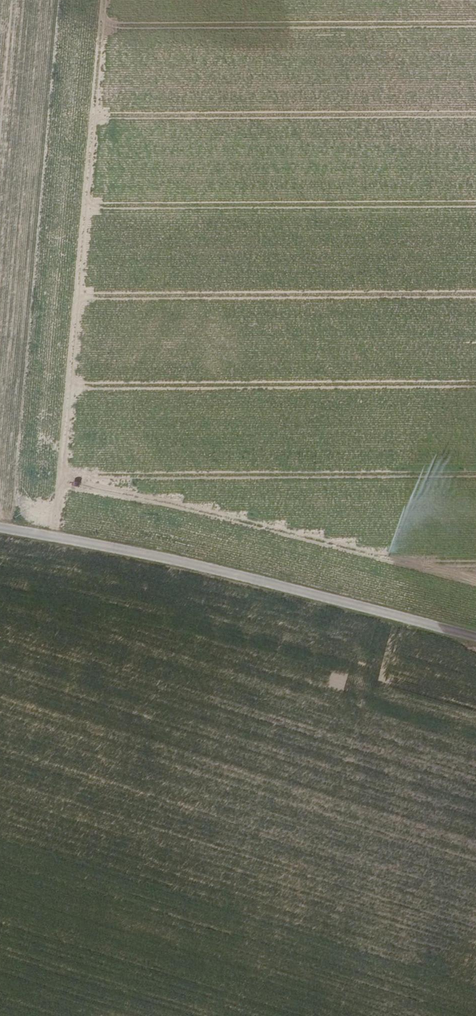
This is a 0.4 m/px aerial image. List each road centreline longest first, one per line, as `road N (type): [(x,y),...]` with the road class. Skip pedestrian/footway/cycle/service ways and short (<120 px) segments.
road 1 (unclassified): [(0,528),(218,570),(475,637)]

